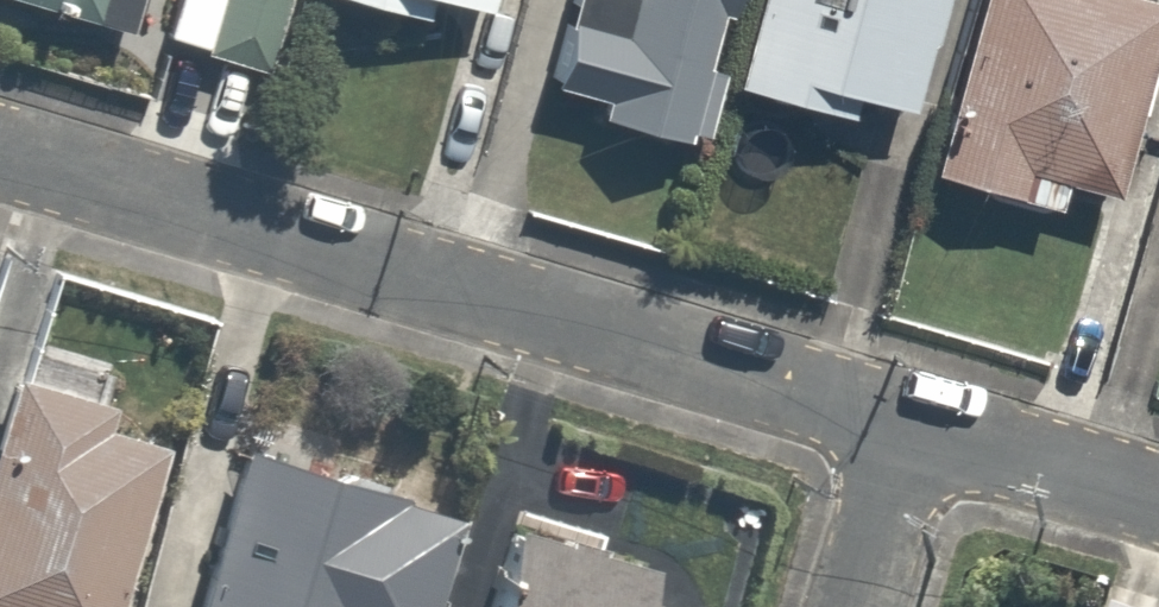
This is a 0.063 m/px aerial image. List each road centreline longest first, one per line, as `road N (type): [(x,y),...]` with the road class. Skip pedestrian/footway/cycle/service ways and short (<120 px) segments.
road 1 (residential): [(0,142),(906,425)]
road 2 (residential): [(906,425),(1158,502)]
road 3 (residential): [(906,425),(854,606)]

